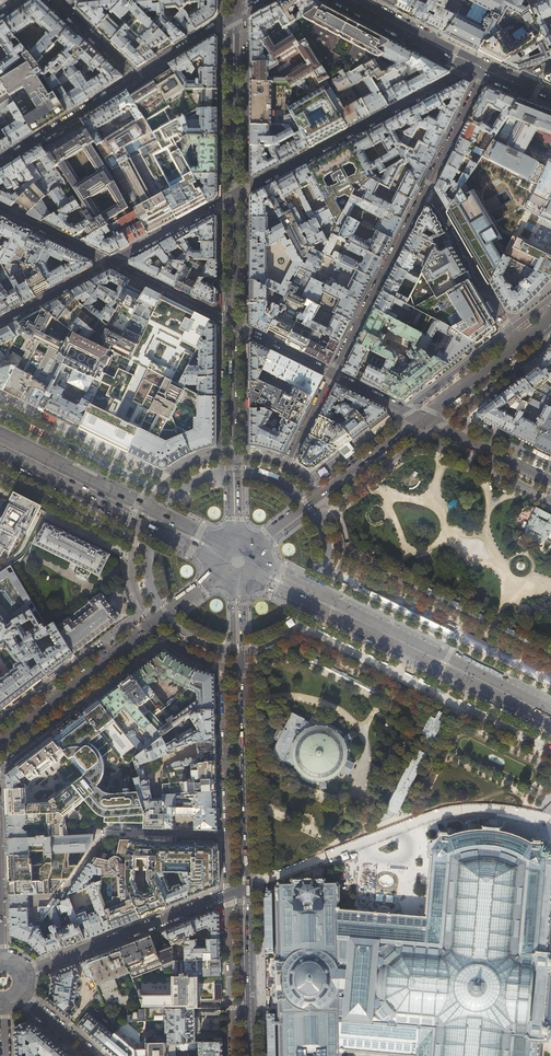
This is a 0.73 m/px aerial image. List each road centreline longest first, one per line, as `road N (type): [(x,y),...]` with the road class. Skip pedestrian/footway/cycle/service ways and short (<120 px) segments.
road 1 (primary): [(550,716),(259,572)]
road 2 (unclassified): [(237,195),(477,65)]
road 3 (residential): [(25,974),(244,888)]
road 4 (tertiary): [(244,888),(238,666)]
road 5 (residential): [(426,189),(331,374)]
road 6 (secondary): [(153,625),(0,743)]
road 7 (tertiary): [(237,11),(237,195)]
road 8 (residential): [(518,345),(426,189)]
road 9 (tertiary): [(135,77),(0,162)]
road 10 (primary): [(0,443),(143,513)]
road 11 (residential): [(550,482),(420,418)]
road 12 (unclassified): [(111,262),(237,195)]
road 13 (tertiary): [(352,0),(477,65)]
road 14 (residential): [(486,70),(426,189)]
road 15 (residential): [(229,322),(111,262)]
road 16 (tertiary): [(237,195),(236,325)]
road 17 (tertiary): [(236,325),(236,455)]
road 18 (residential): [(320,496),(420,418)]
road 19 (unclassified): [(0,321),(111,262)]
road 20 (residential): [(0,208),(111,262)]
road 21 (residential): [(420,418),(518,345)]
road 22 (tertiary): [(237,11),(135,77)]

